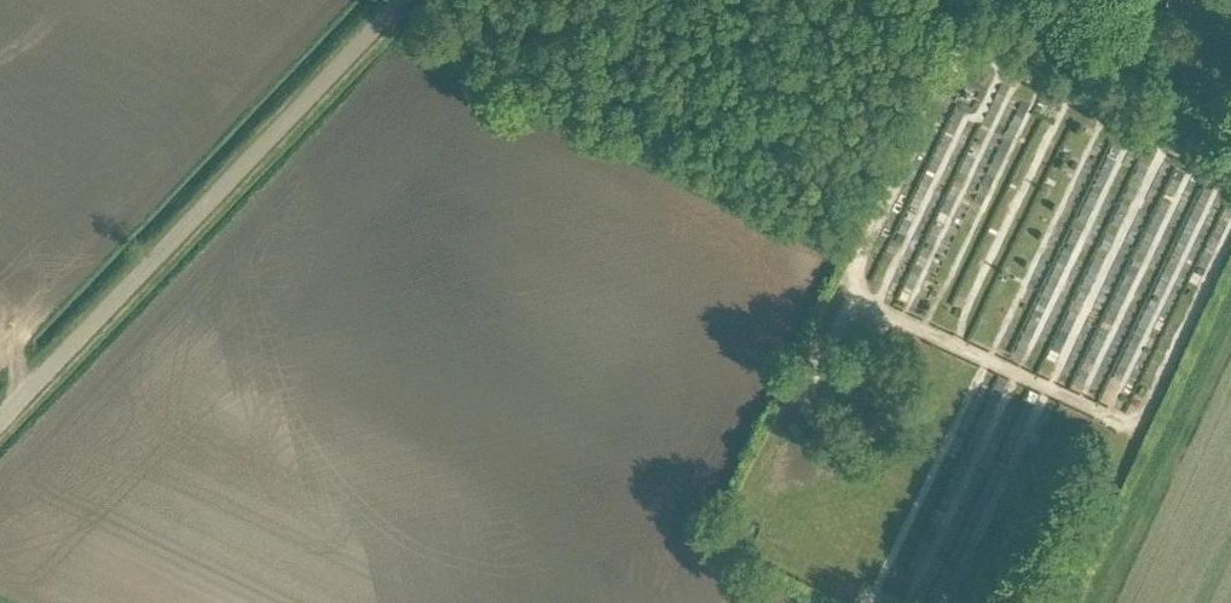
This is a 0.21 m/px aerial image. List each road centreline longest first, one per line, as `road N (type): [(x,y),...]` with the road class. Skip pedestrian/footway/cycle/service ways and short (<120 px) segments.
road 1 (unclassified): [(0,424),(401,0)]
road 2 (track): [(1110,602),(1230,344)]

